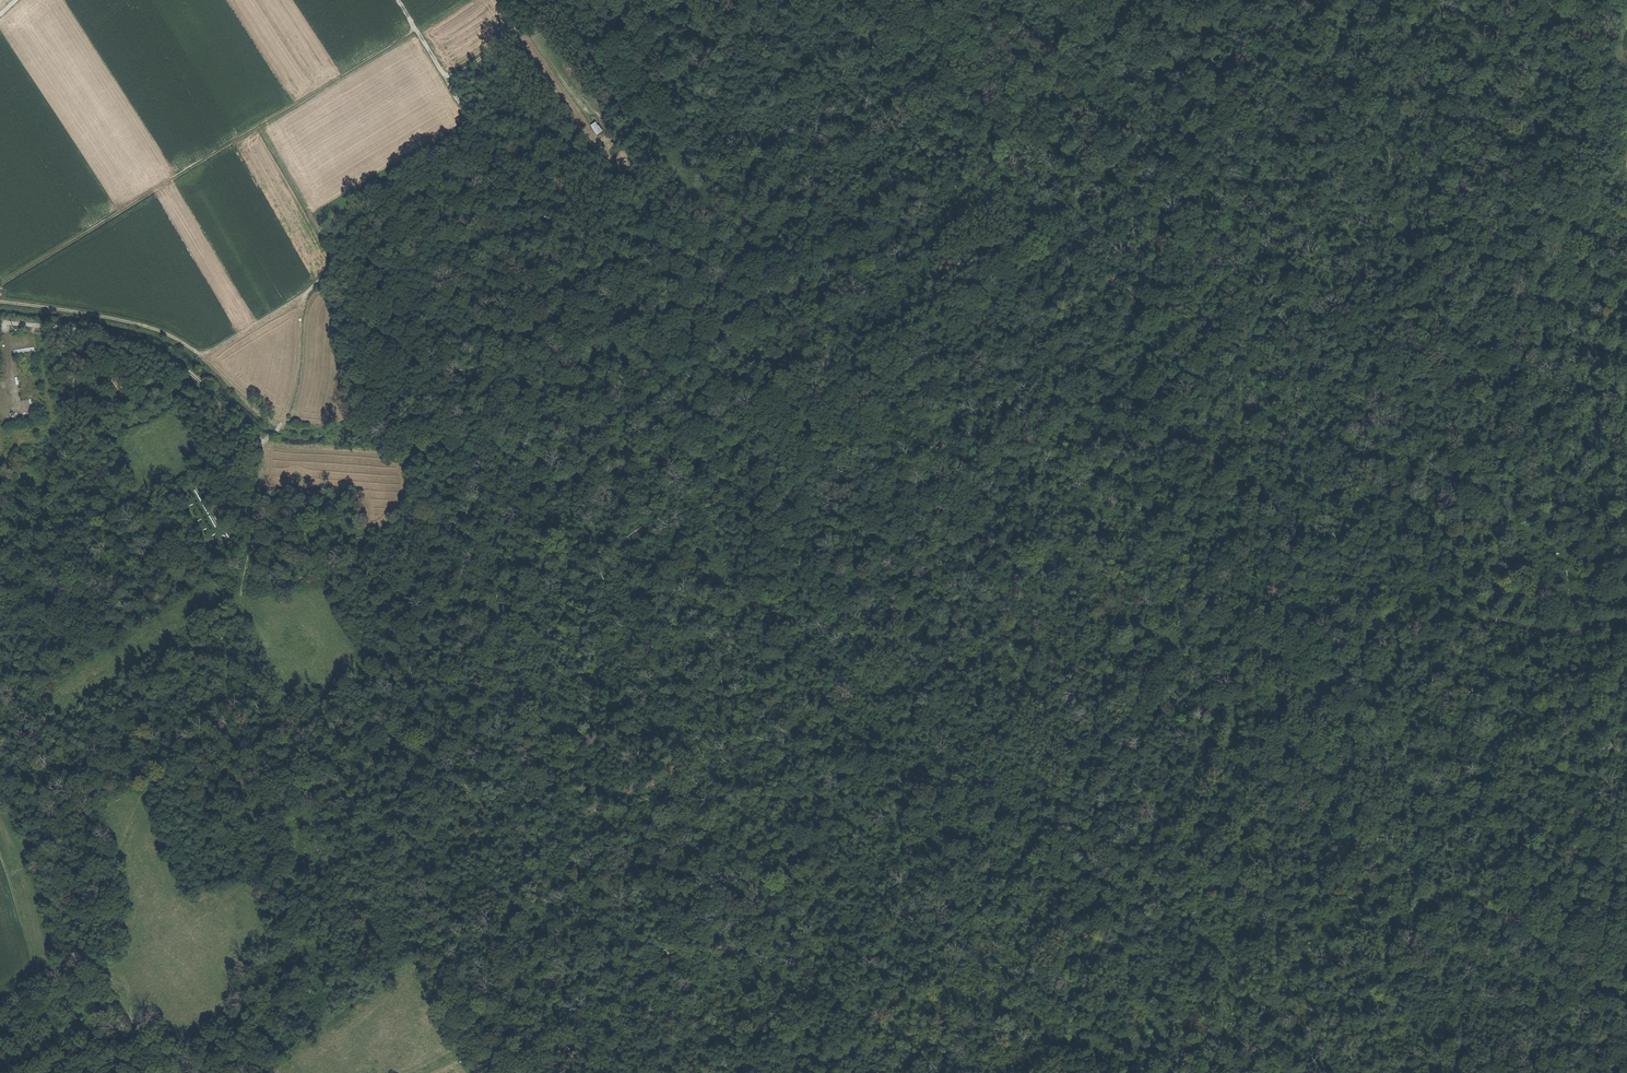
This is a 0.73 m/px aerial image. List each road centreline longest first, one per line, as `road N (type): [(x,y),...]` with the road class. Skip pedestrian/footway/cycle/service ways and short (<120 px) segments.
road 1 (track): [(0,1008),(72,956),(128,818),(224,709),(263,440),(164,351),(0,321)]
road 2 (track): [(402,0),(470,120),(467,131),(322,235),(334,264),(305,296),(201,355)]
road 3 (track): [(0,302),(161,331),(201,355),(278,425),(294,385),(305,296)]
road 4 (track): [(322,235),(260,127),(0,284)]
road 5 (track): [(1626,824),(1535,736),(1493,654),(1305,617)]
road 6 (track): [(1433,0),(1356,116),(1310,223)]
road 7 (track): [(260,127),(467,0)]
road 8 (track): [(278,425),(263,440),(479,461)]

